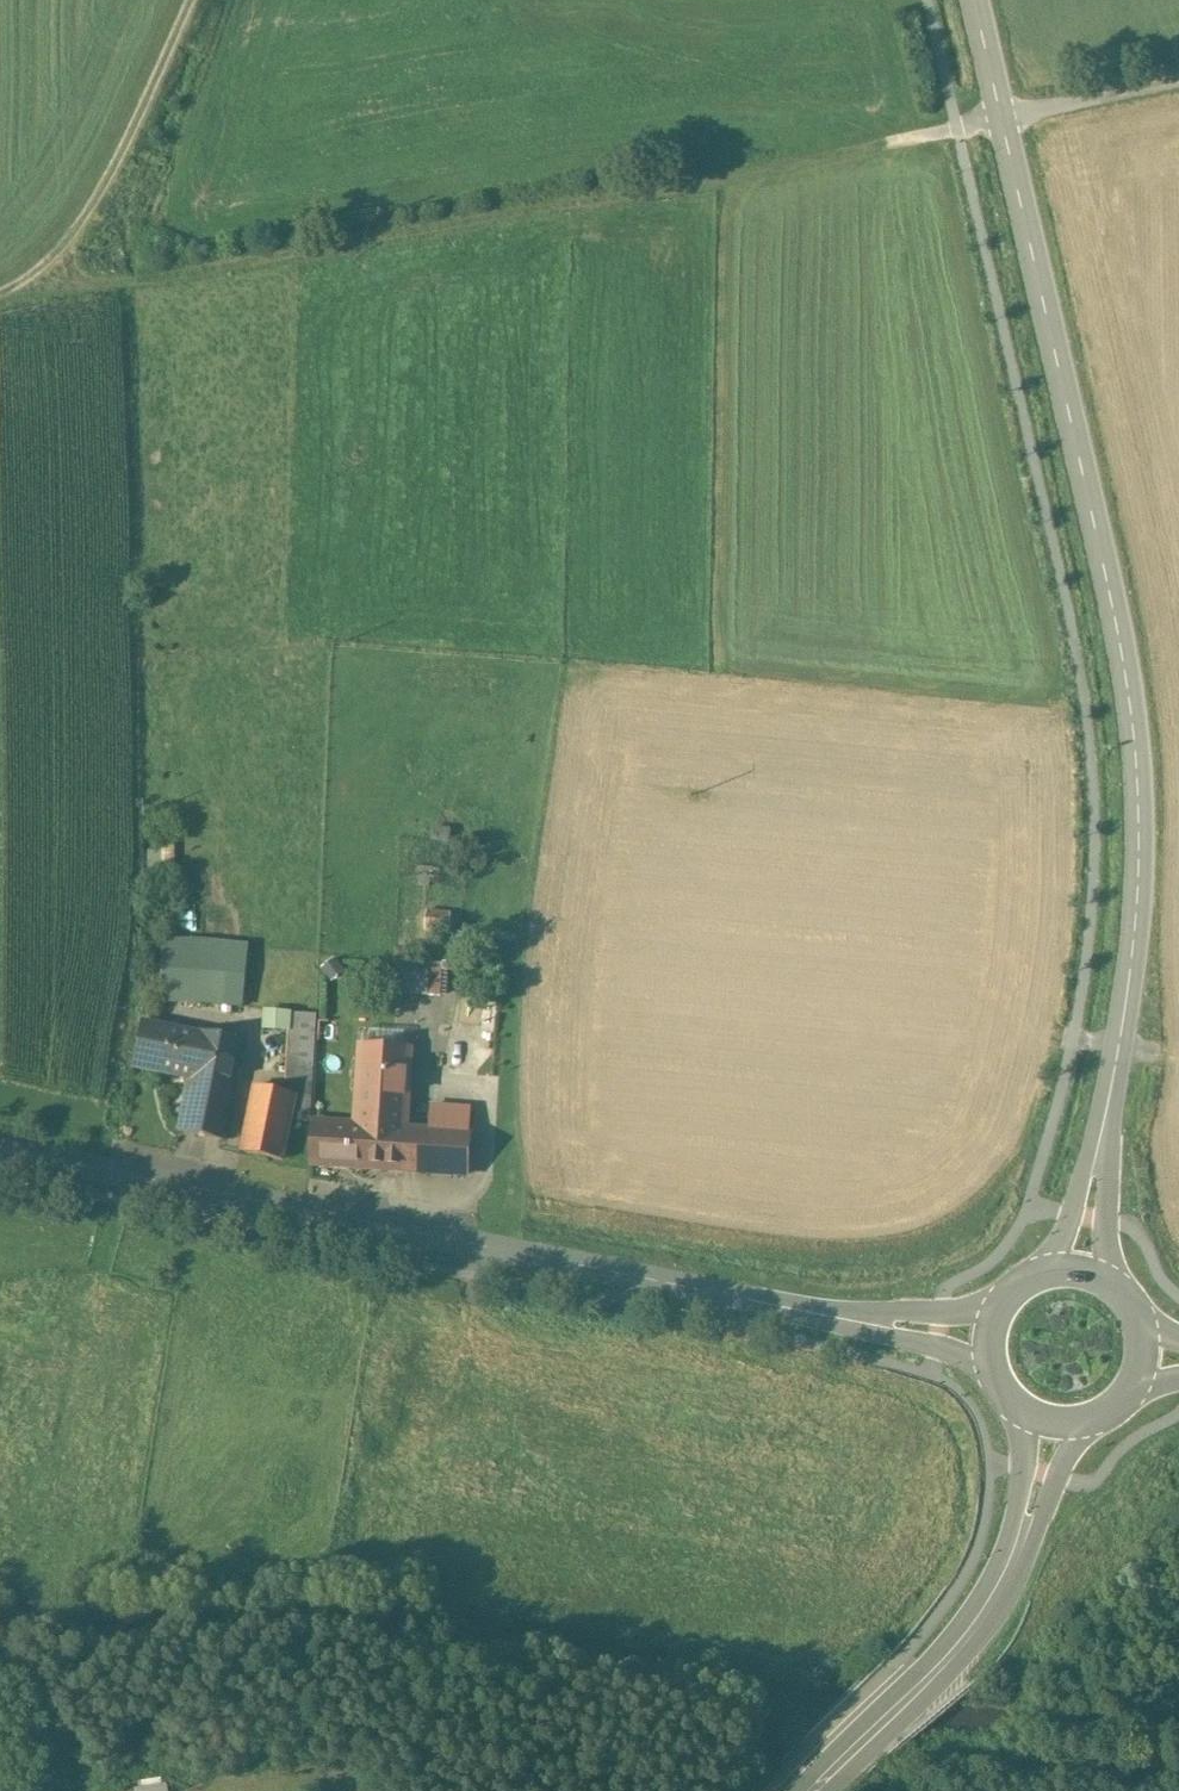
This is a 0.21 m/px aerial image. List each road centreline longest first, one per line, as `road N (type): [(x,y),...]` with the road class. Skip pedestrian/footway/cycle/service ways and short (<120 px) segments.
road 1 (secondary): [(974,0),(1107,582),(1134,742),(1134,931),(1082,1271)]
road 2 (tertiary): [(0,1150),(764,1303),(988,1338)]
road 3 (track): [(56,255),(81,280),(186,273),(679,190),(1002,120)]
road 4 (track): [(0,293),(56,255),(100,193),(191,0)]
road 5 (secondary): [(942,1667),(1011,1568),(1053,1423)]
road 6 (secondary): [(942,1667),(814,1790)]
road 7 (secondary): [(1082,1271),(1056,1270),(1010,1292),(988,1338)]
road 8 (secondary): [(1053,1423),(1078,1423),(1122,1400),(1143,1356)]

